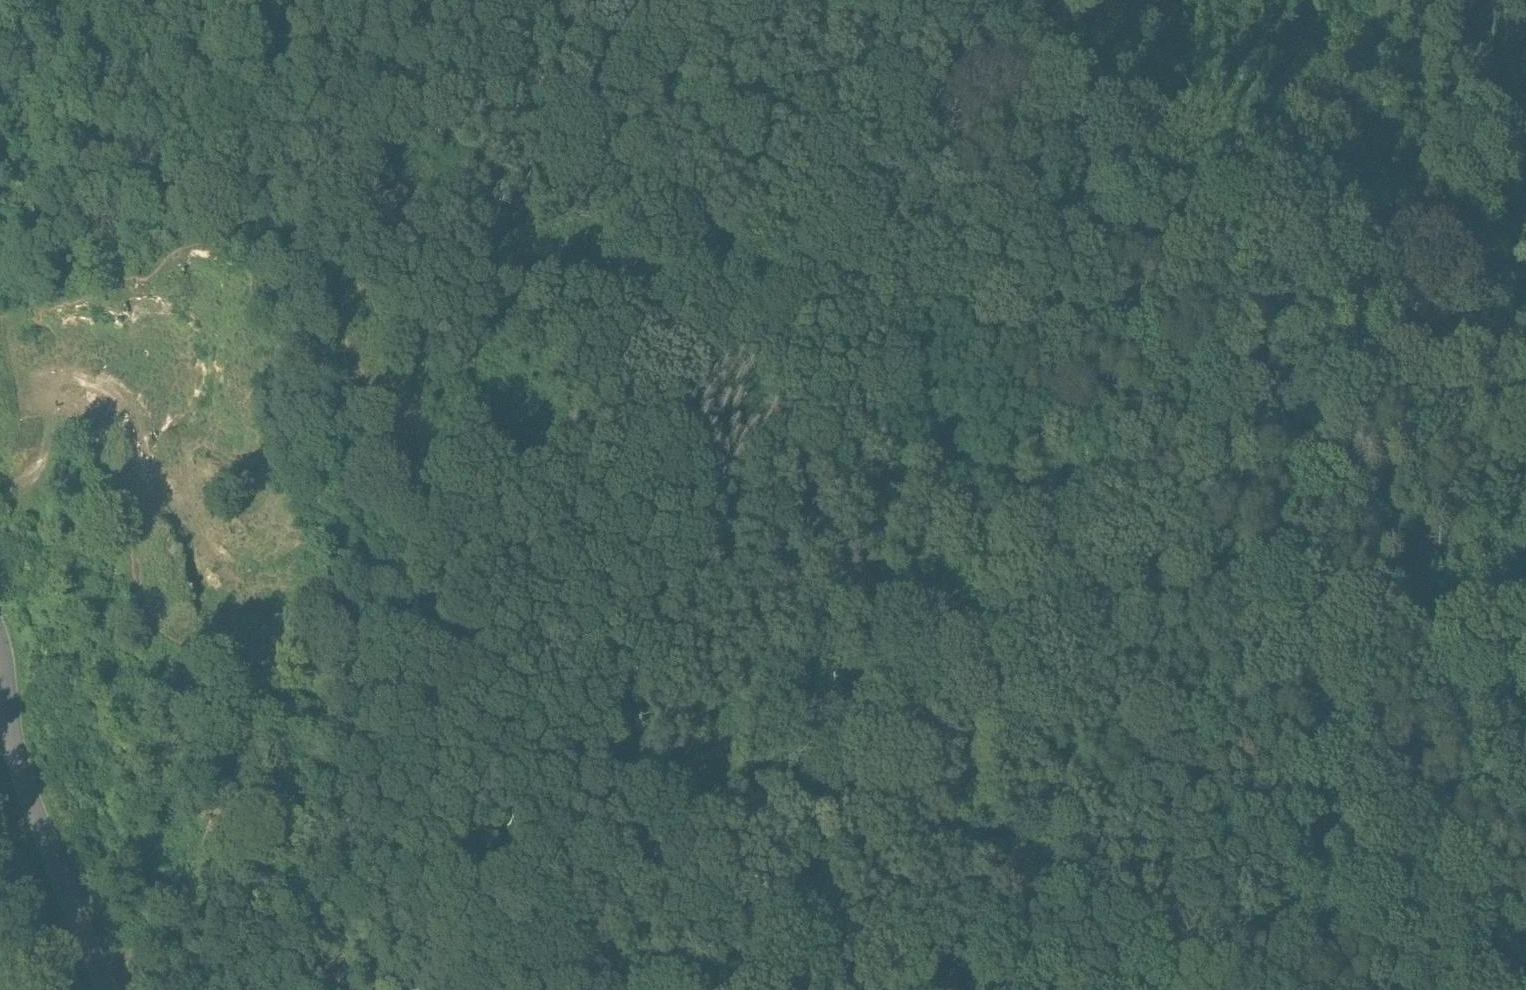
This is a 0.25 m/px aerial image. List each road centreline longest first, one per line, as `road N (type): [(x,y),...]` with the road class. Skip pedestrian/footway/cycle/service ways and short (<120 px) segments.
road 1 (track): [(918,152),(954,264),(974,365),(1169,504),(1273,602),(1464,989)]
road 2 (unclassified): [(108,989),(28,789),(0,641)]

